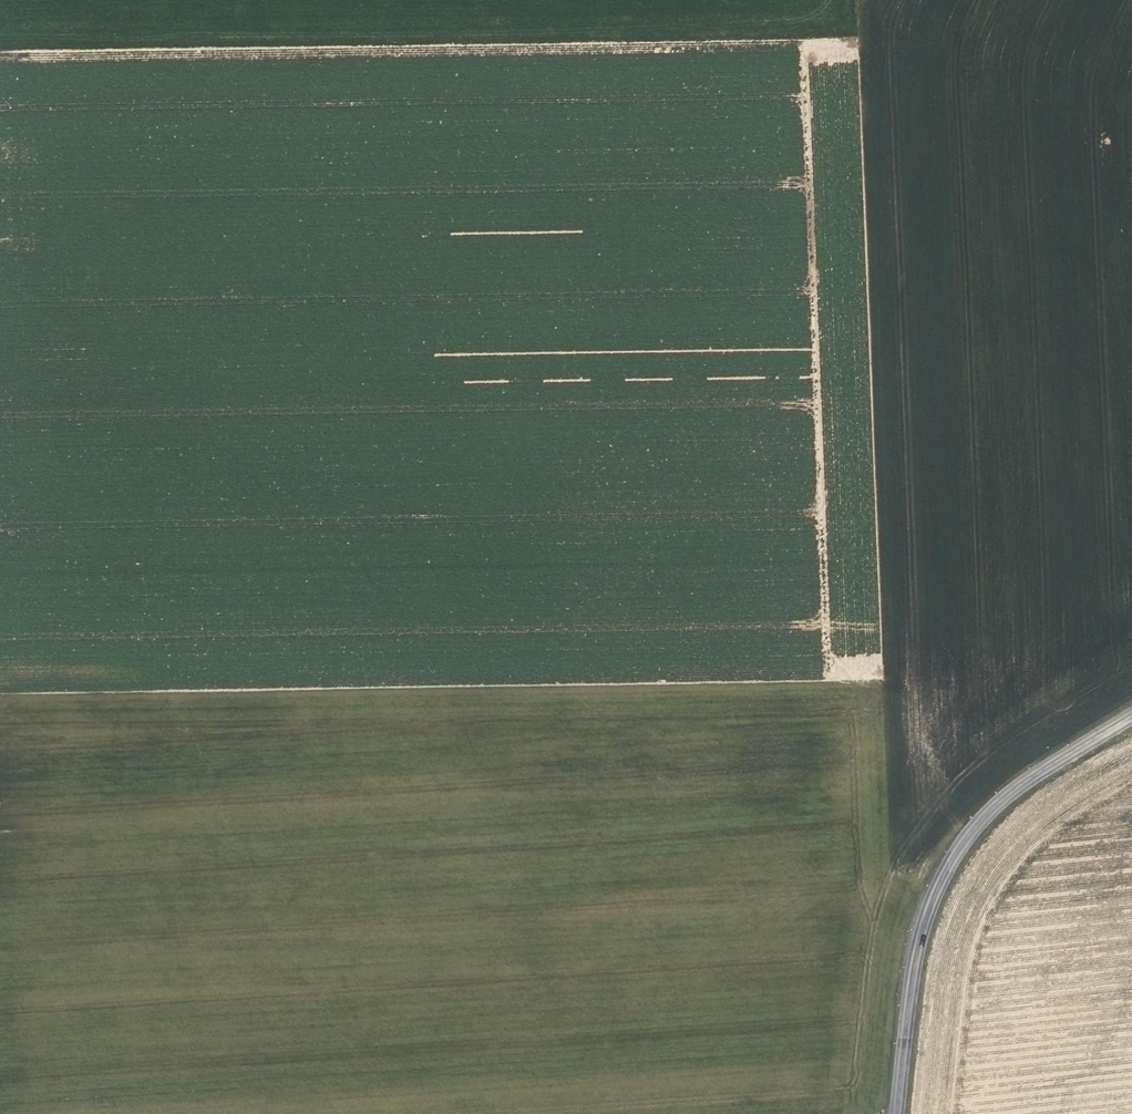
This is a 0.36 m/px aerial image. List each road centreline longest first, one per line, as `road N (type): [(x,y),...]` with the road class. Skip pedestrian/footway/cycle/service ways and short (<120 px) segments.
road 1 (tertiary): [(895,1113),(924,907),(962,833),(1029,772),(1131,710)]

